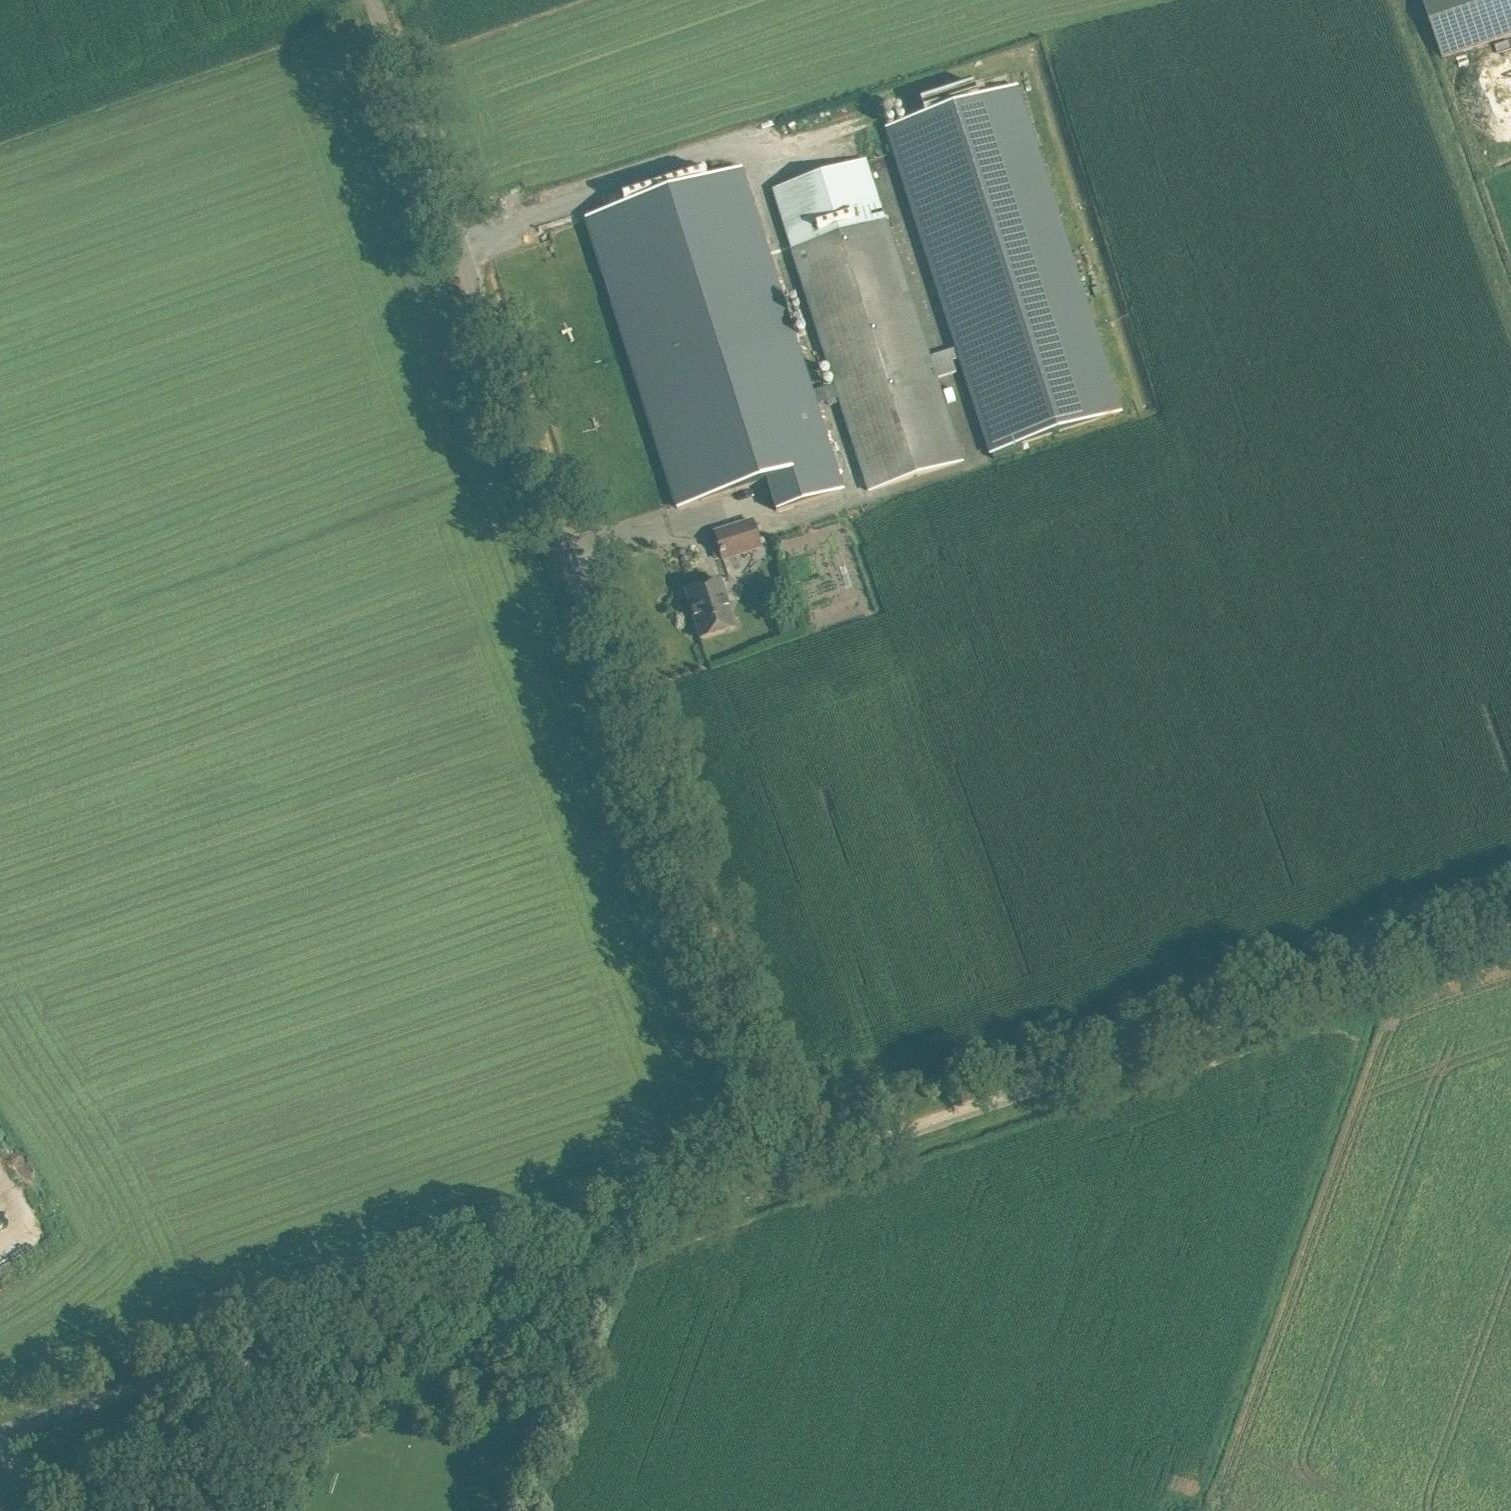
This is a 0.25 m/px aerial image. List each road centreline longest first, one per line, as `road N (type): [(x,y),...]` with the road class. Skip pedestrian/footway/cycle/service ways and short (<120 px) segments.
road 1 (unclassified): [(0,1432),(784,1165),(374,0)]
road 2 (track): [(1510,917),(784,1165)]
road 3 (track): [(272,1339),(215,1510)]

